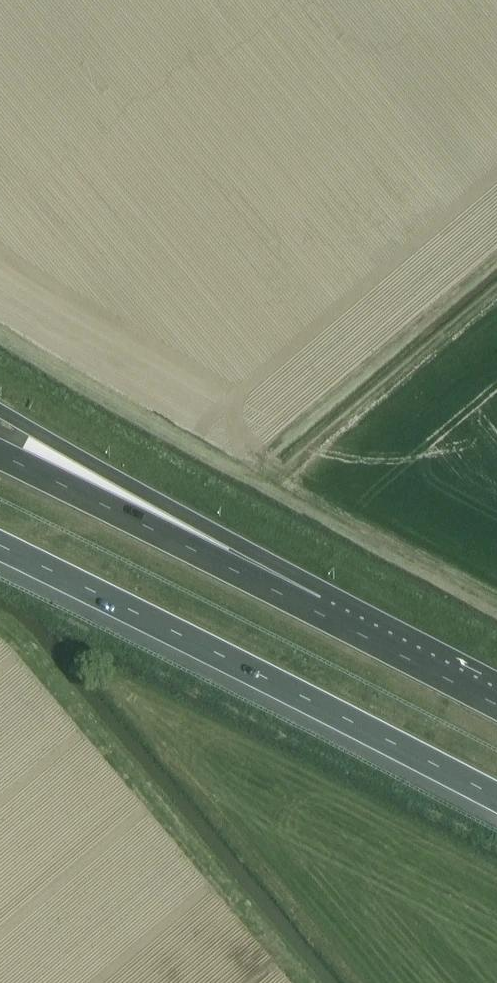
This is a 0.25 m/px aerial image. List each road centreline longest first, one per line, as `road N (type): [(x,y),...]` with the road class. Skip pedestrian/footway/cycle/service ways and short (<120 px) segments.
road 1 (motorway): [(0,544),(496,799)]
road 2 (motorway): [(323,612),(279,567),(0,410)]
road 3 (motorway): [(323,612),(0,455)]
road 4 (motorway): [(496,704),(323,612)]

